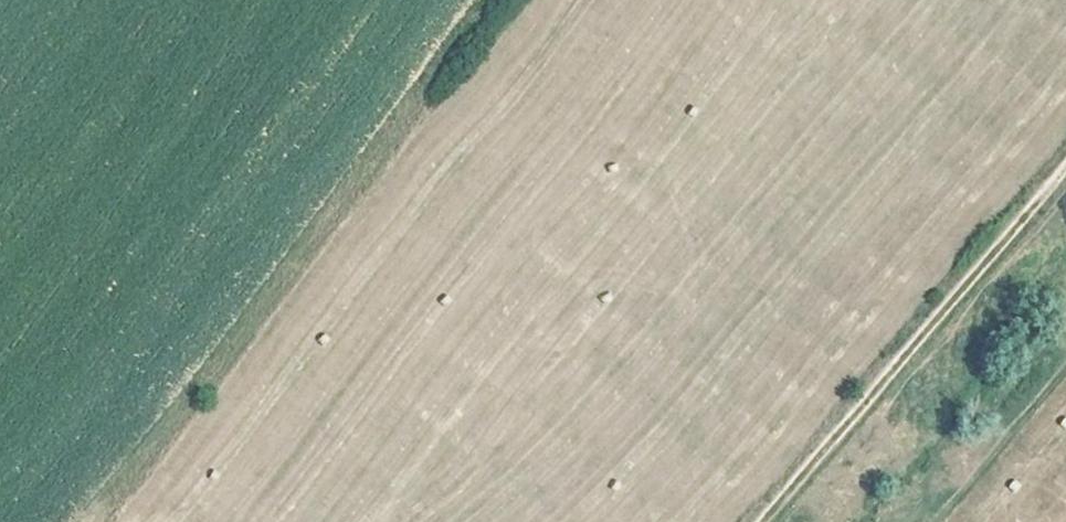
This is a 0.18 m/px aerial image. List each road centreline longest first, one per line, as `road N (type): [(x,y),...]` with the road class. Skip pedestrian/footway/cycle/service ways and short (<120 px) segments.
road 1 (track): [(760,521),(1065,164)]

